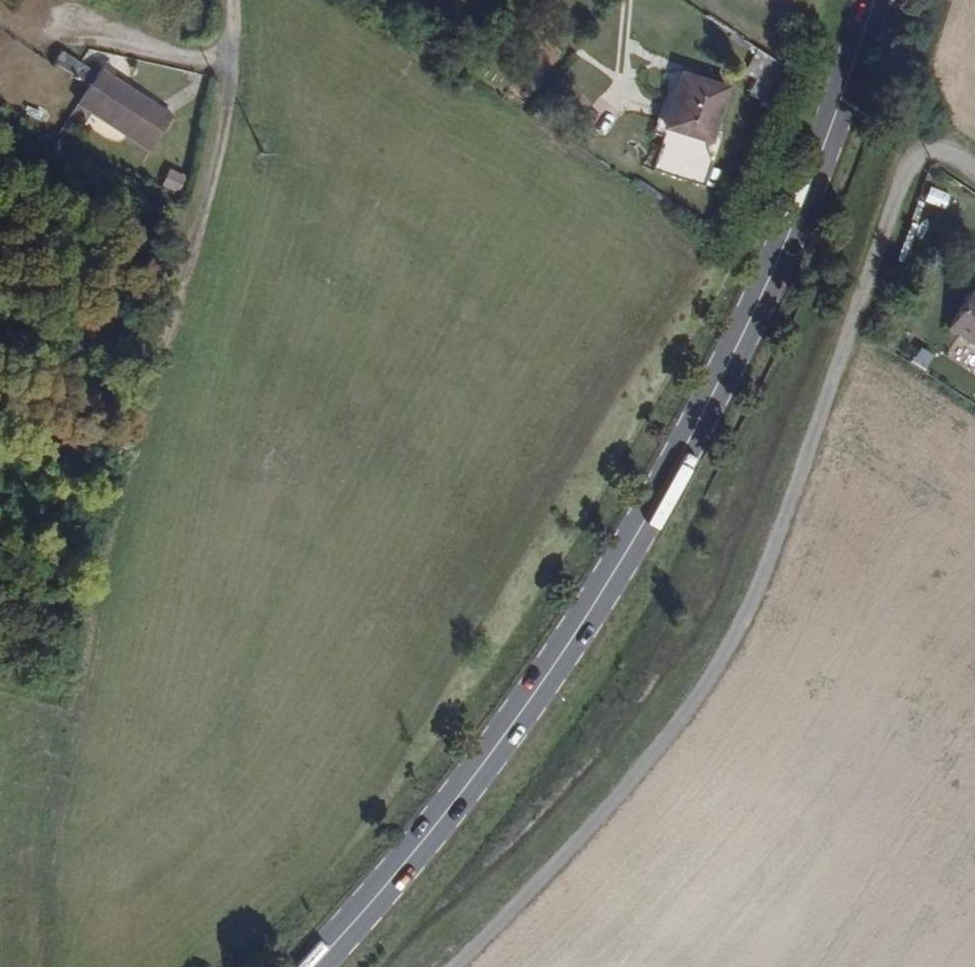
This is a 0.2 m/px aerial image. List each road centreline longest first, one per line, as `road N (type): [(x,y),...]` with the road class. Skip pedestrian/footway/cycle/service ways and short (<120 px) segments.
road 1 (primary): [(311,966),(476,776),(638,534),(777,265),(877,0)]
road 2 (unclassified): [(455,966),(621,796),(734,640),(911,164),(936,149),(974,170)]
road 3 (track): [(93,699),(163,354),(214,184)]
road 4 (residential): [(236,0),(231,94),(214,184)]

